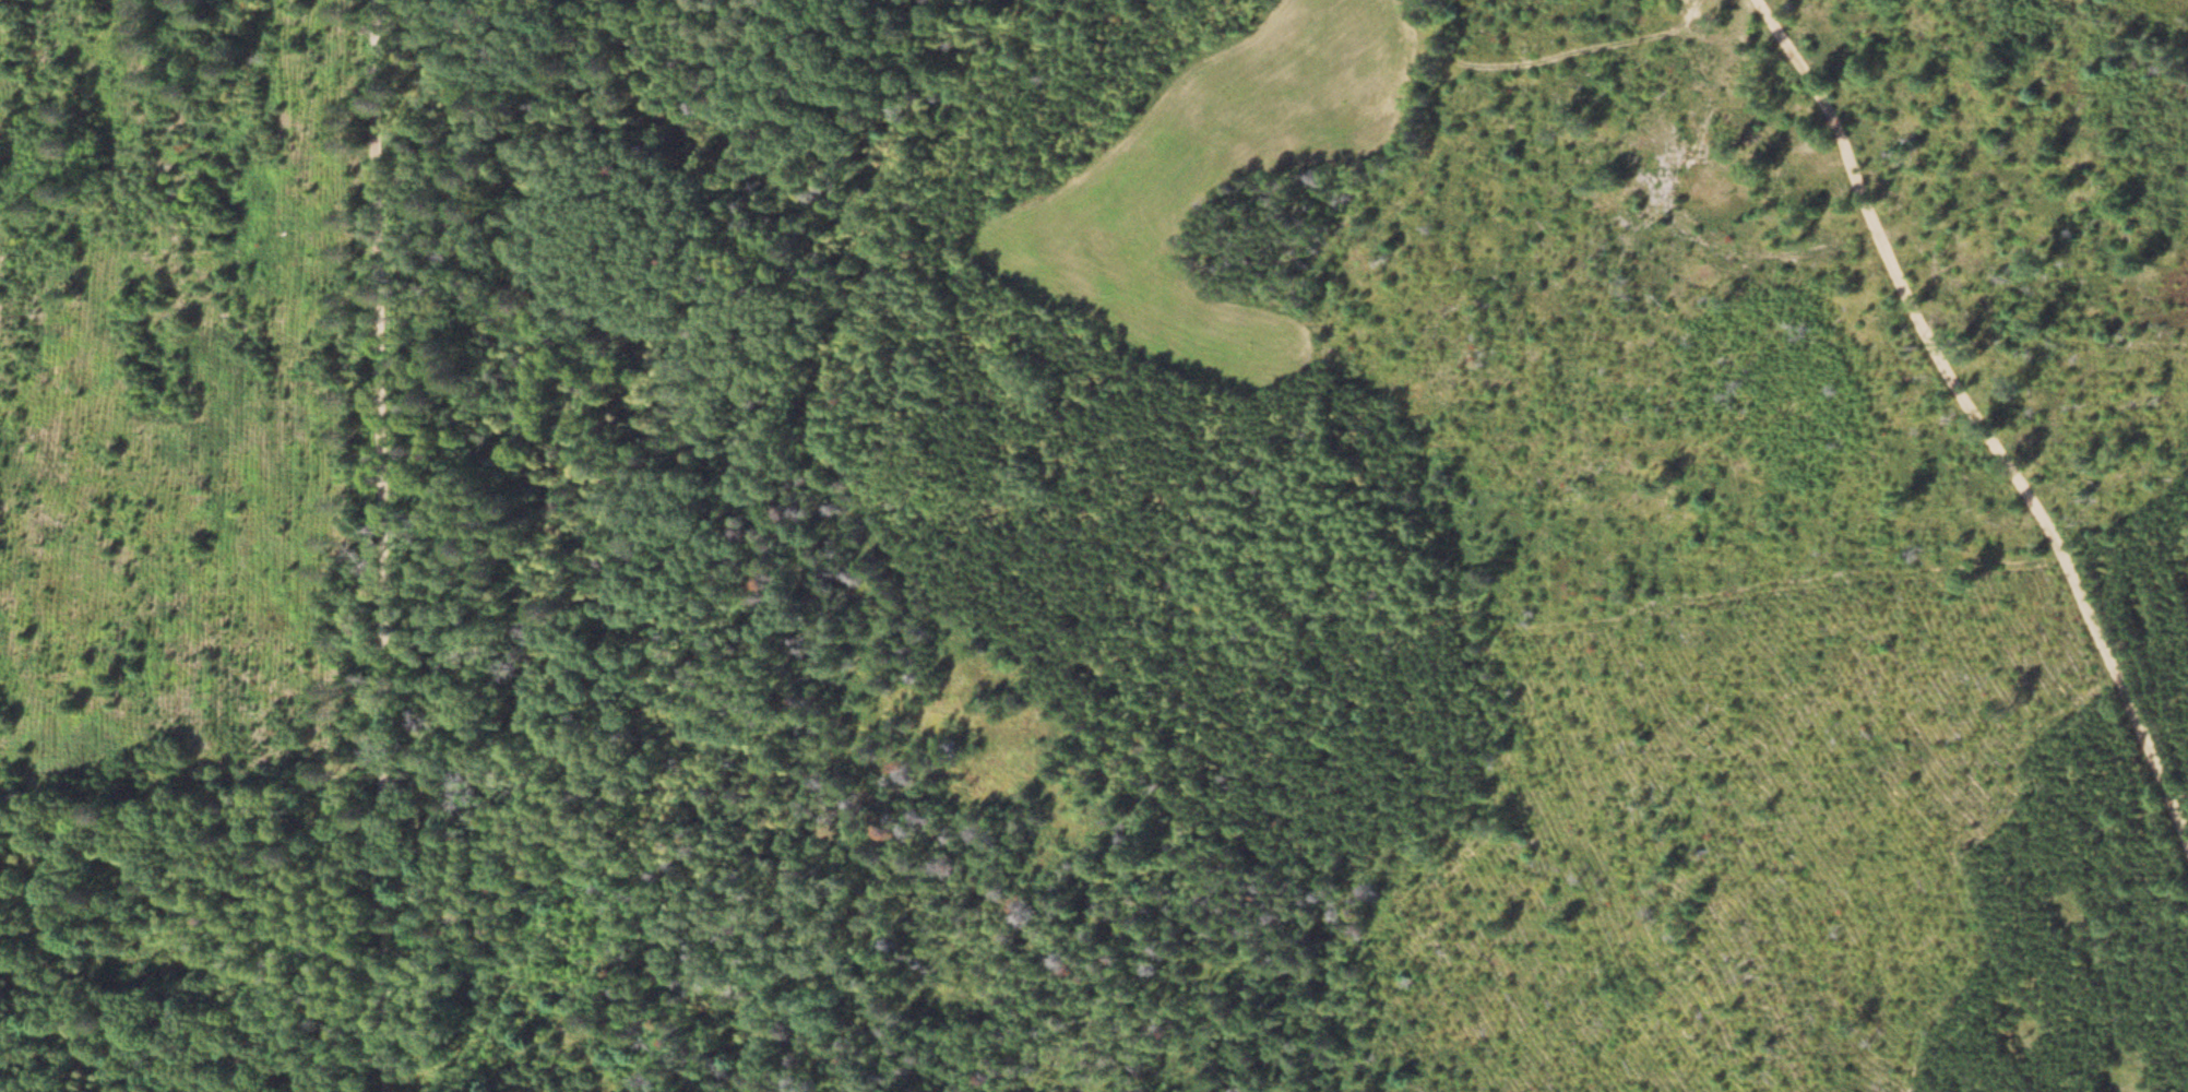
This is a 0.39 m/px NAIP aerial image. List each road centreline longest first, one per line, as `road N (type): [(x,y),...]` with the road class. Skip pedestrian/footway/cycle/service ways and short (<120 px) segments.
road 1 (track): [(394,1091),(384,0)]
road 2 (track): [(2187,848),(2073,567),(1884,253),(1772,0)]
road 3 (track): [(0,993),(371,855),(392,827)]

